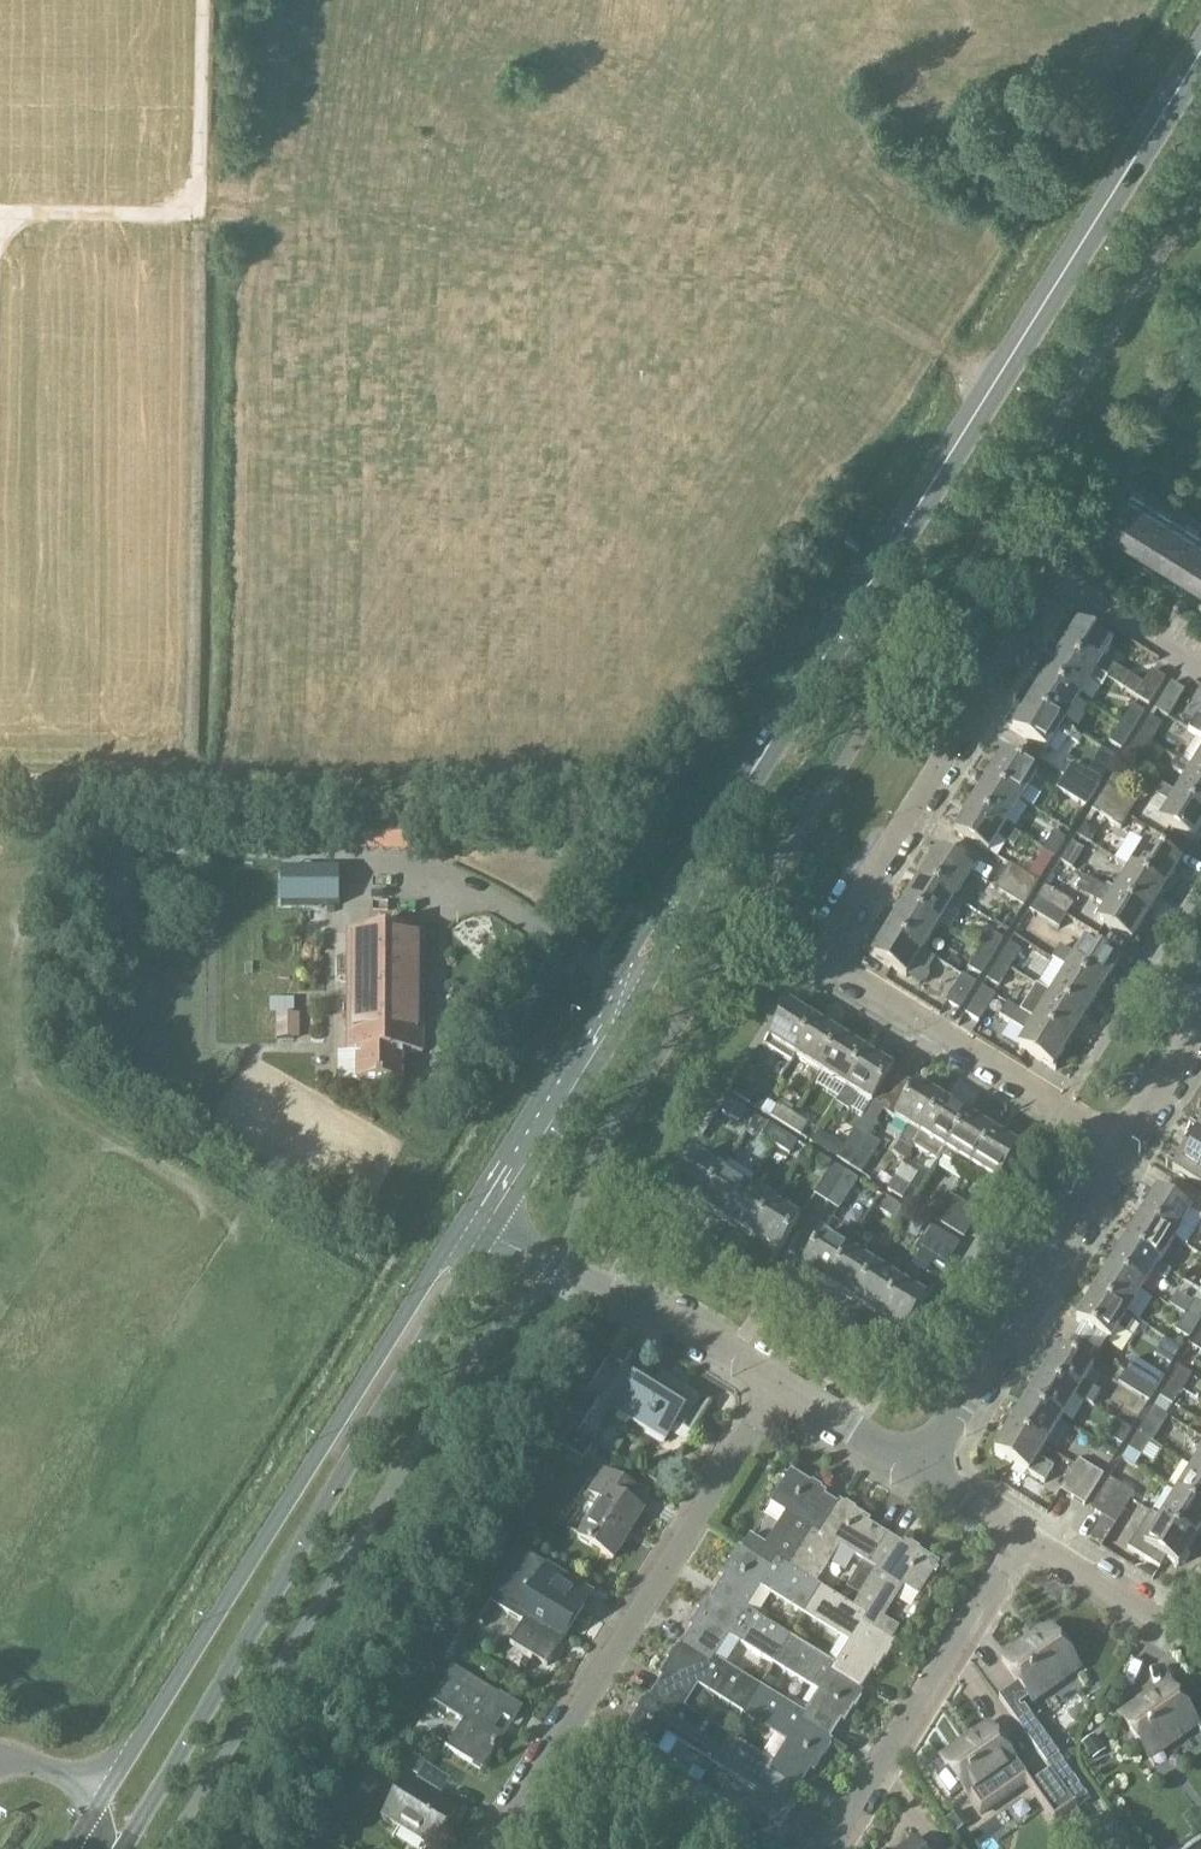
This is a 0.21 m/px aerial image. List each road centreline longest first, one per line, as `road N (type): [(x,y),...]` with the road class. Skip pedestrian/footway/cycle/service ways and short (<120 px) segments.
road 1 (secondary): [(688,878),(1200,53)]
road 2 (residential): [(1200,670),(1053,579),(820,955),(1121,1143)]
road 3 (secondary): [(463,1218),(70,1848)]
road 4 (secondary): [(122,1848),(490,1235)]
road 5 (residential): [(490,1848),(780,1383)]
road 6 (secondary): [(490,1235),(677,923),(693,893),(688,878)]
road 7 (secondary): [(688,878),(674,882),(463,1218)]
road 8 (unclassified): [(919,1468),(1121,1143)]
road 9 (residential): [(999,1569),(824,1848)]
road 10 (unclassified): [(780,1383),(703,1335),(490,1235)]
road 11 (residential): [(1020,1534),(1167,1624),(1200,1601)]
road 12 (unclassified): [(919,1468),(780,1383)]
road 13 (unclassified): [(1121,1143),(1200,1015)]
road 14 (unclassified): [(1020,1534),(919,1468)]

